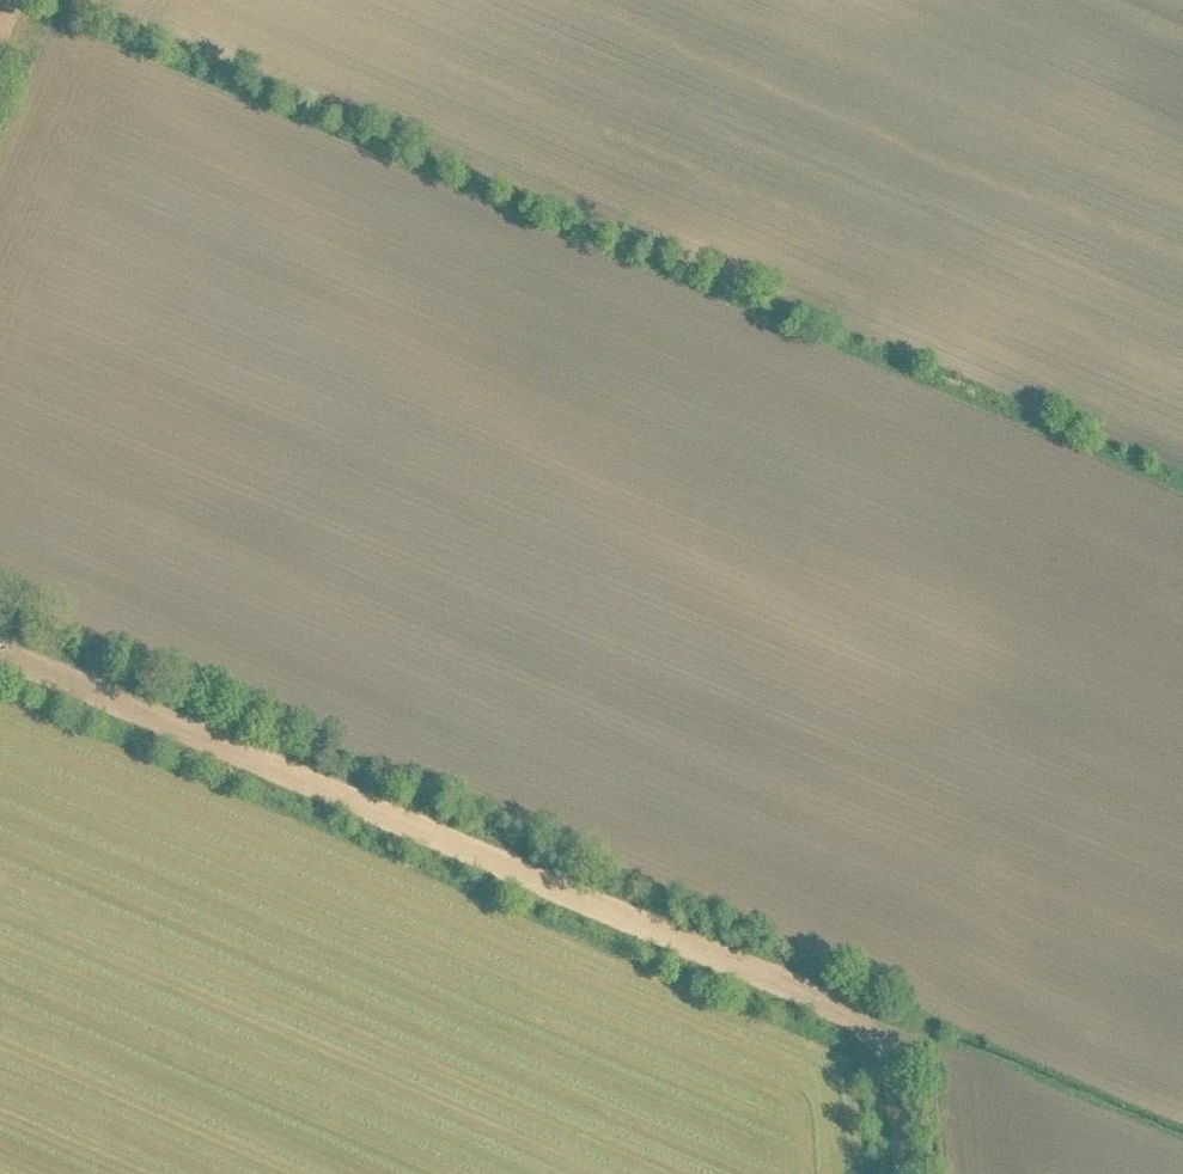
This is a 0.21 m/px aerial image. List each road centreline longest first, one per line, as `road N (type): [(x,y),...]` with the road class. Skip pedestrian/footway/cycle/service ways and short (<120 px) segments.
road 1 (track): [(0,655),(854,1016),(879,1032),(895,1064),(906,1173)]

